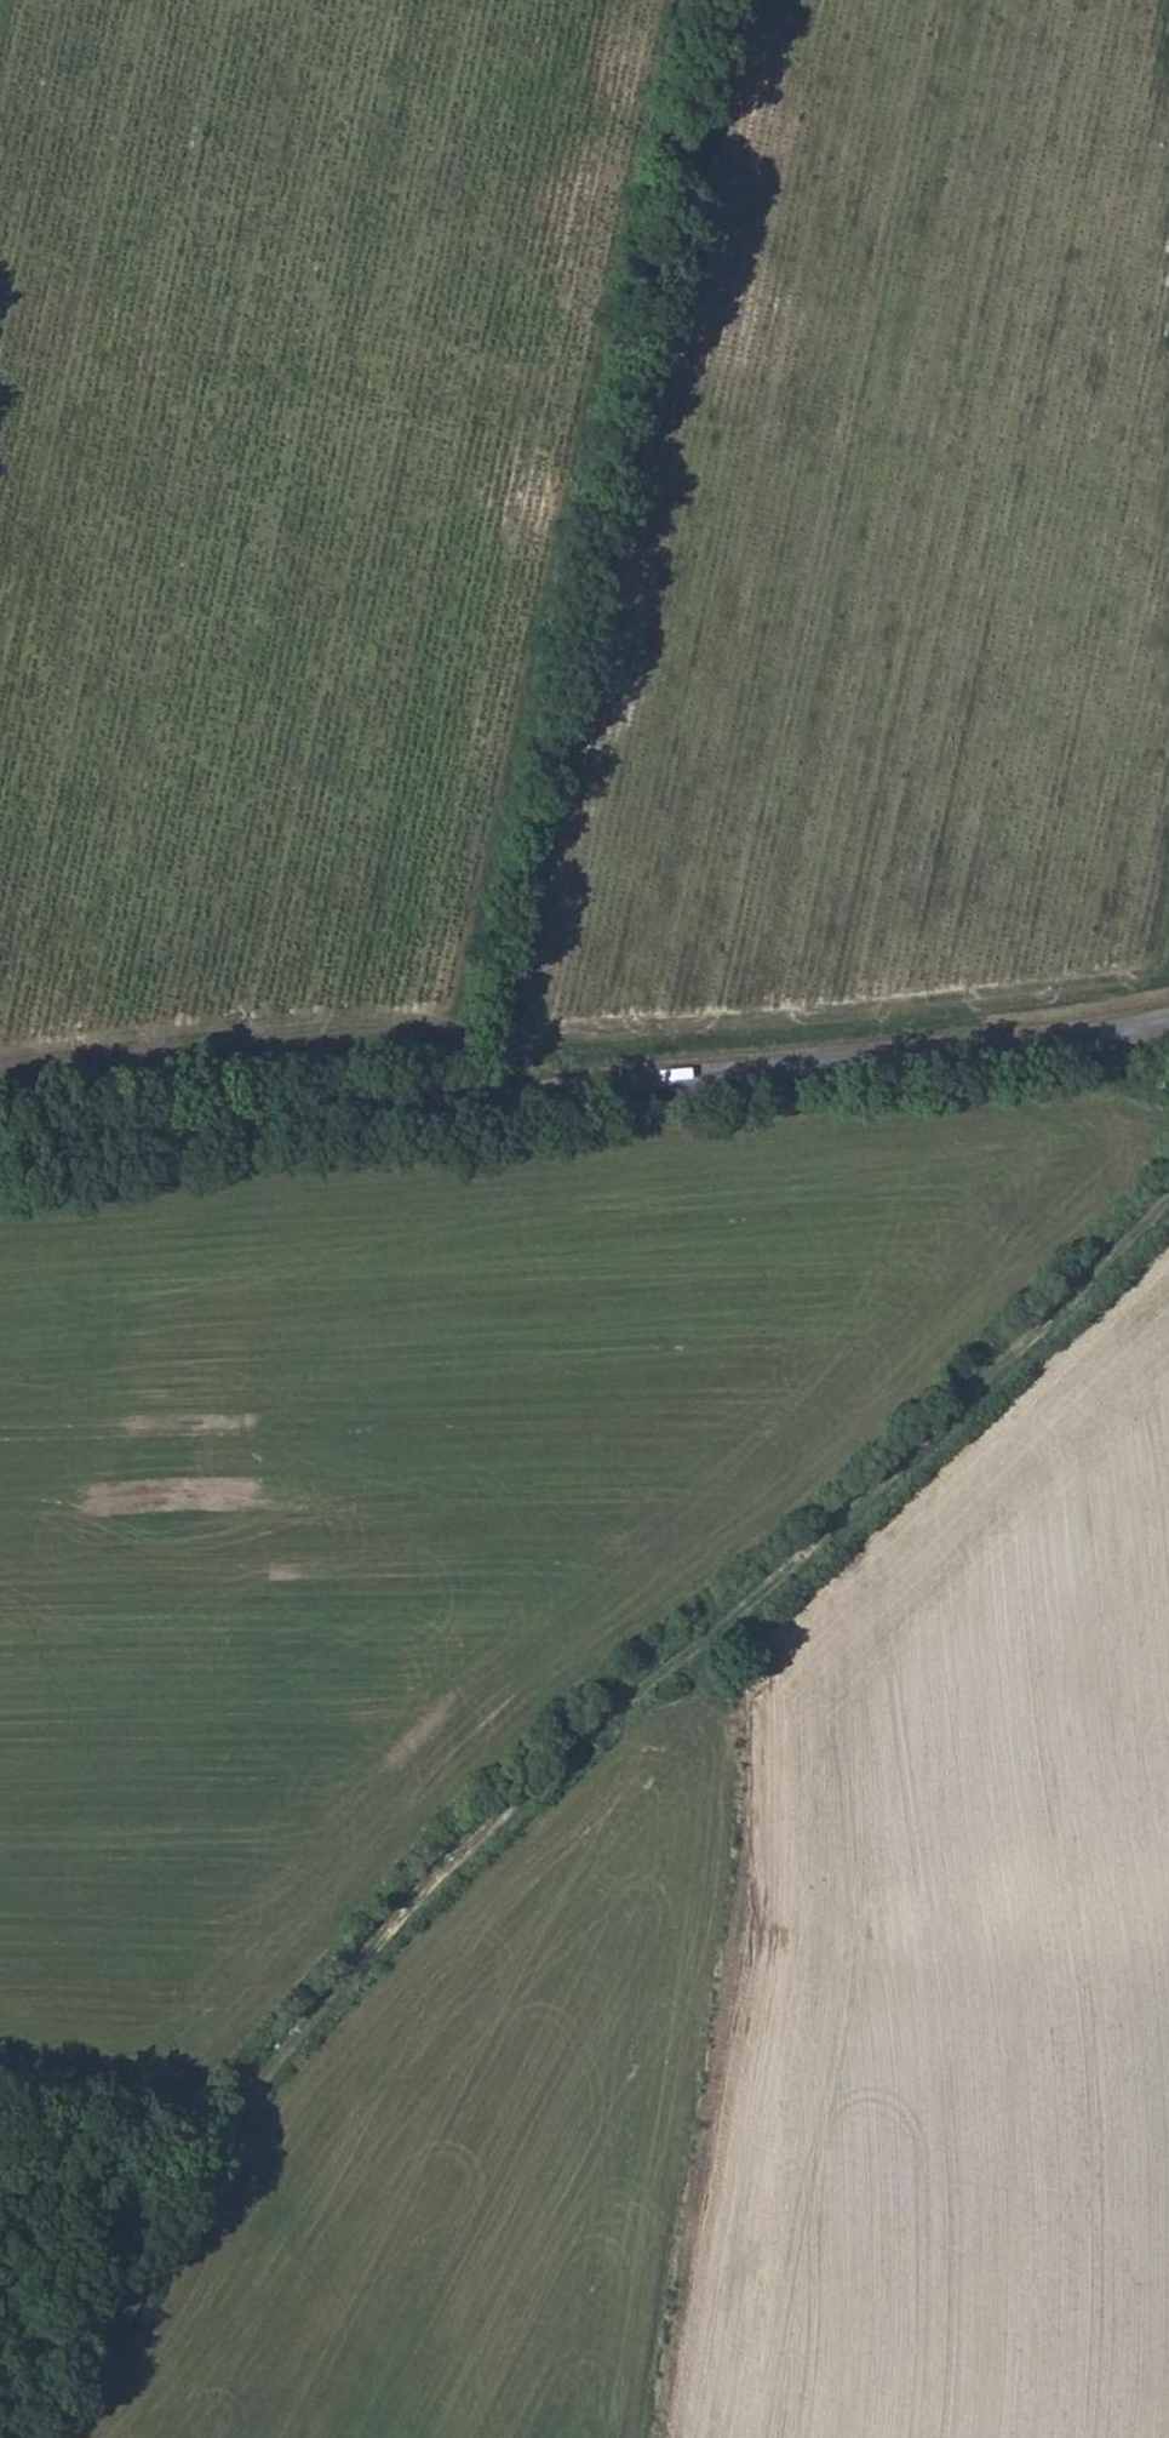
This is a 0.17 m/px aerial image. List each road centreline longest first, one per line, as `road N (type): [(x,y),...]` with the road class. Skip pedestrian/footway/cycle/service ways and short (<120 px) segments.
road 1 (track): [(34,2437),(128,2316),(237,2108),(338,1989),(528,1787),(858,1508),(1168,1199)]
road 2 (unclassified): [(0,1143),(935,1055),(1168,1017)]

